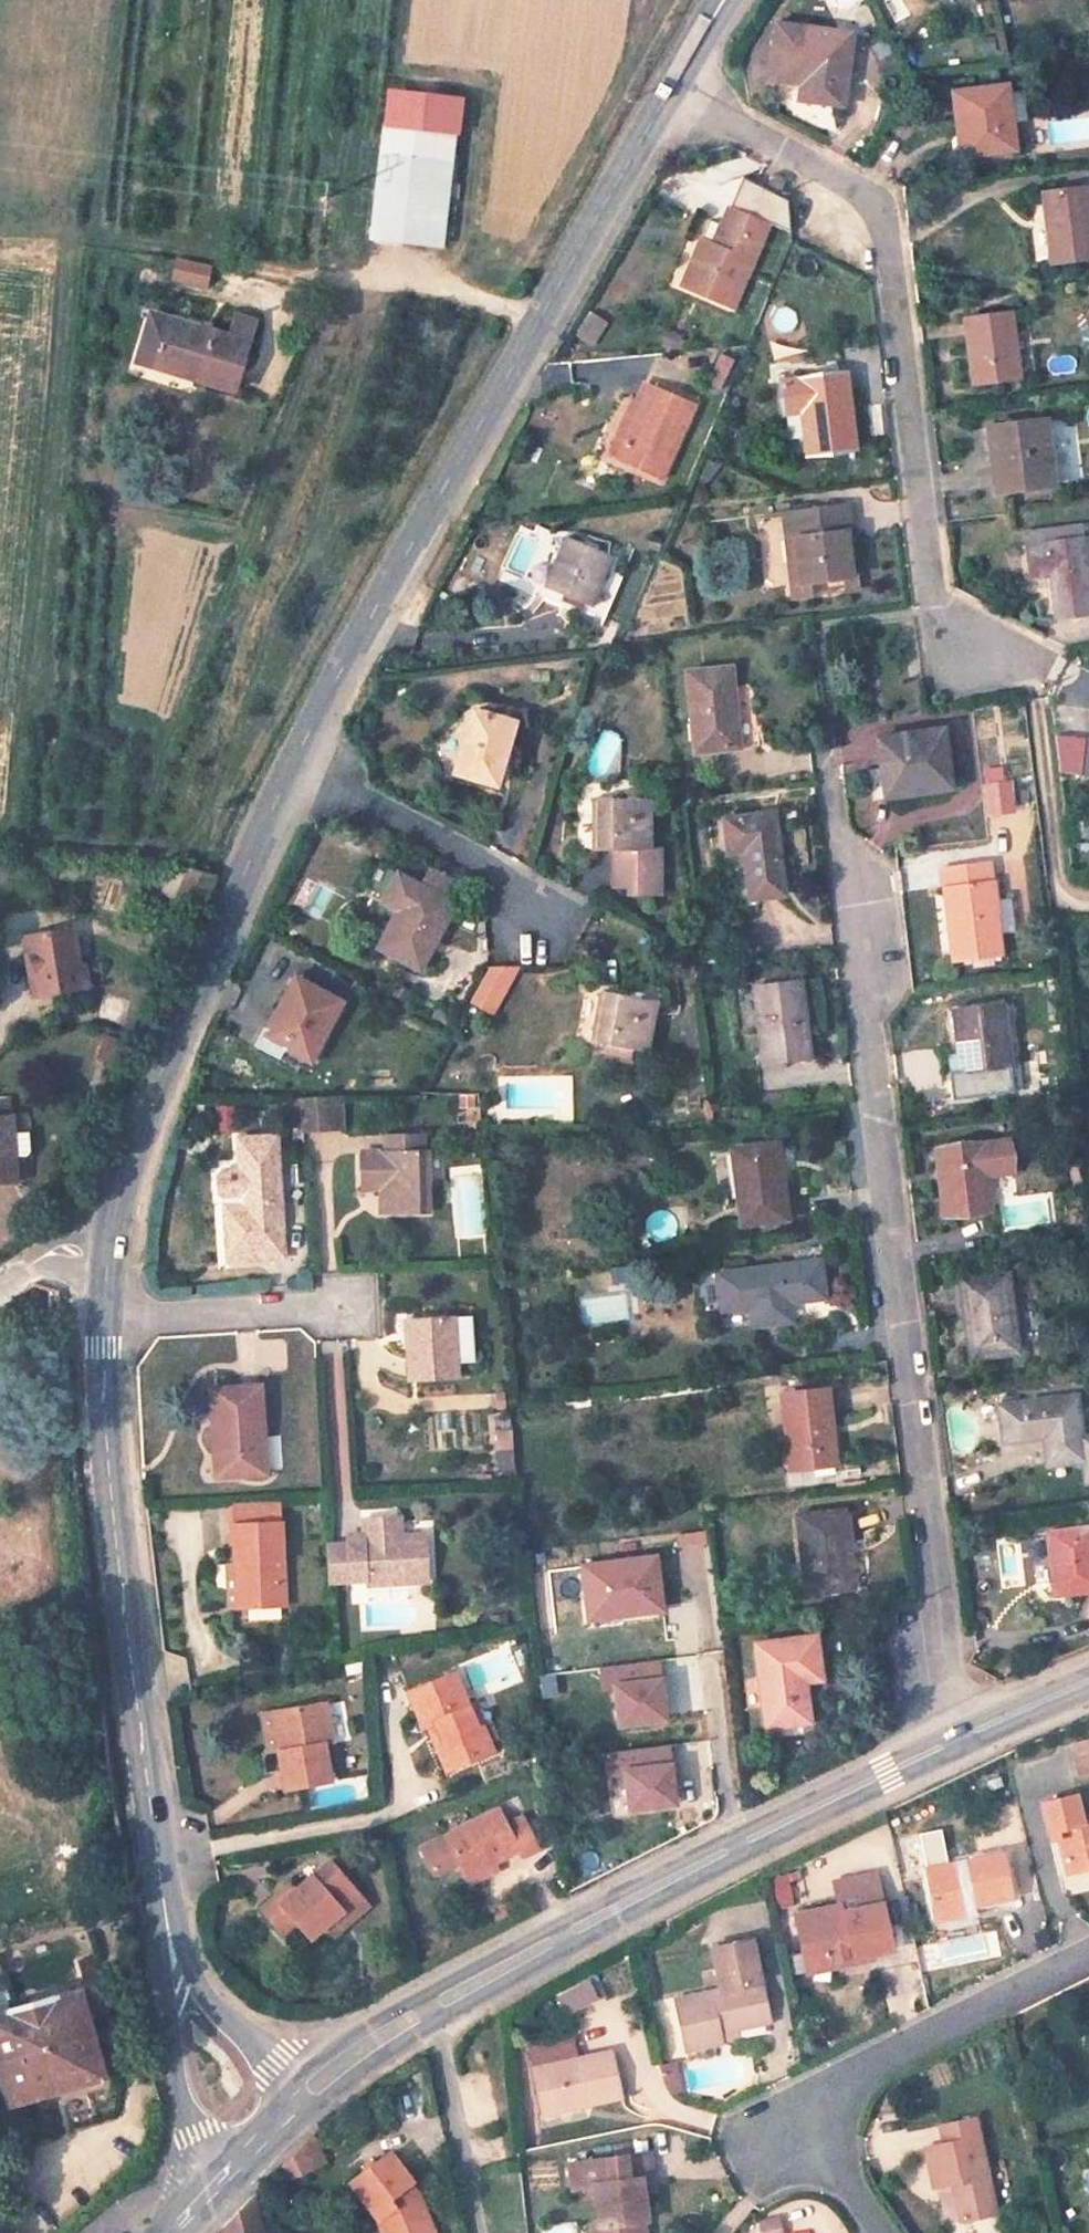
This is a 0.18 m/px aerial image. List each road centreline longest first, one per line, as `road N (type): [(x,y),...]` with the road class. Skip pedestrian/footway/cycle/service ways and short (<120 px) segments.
road 1 (residential): [(830,772),(959,1736)]
road 2 (tertiary): [(296,764),(675,87)]
road 3 (secondary): [(313,2086),(430,2008),(959,1736)]
road 4 (residential): [(976,657),(935,603),(881,205),(675,87)]
road 5 (tertiary): [(168,1938),(108,1471),(101,1319)]
road 6 (tertiary): [(108,1246),(120,1191),(179,1032),(296,764)]
road 7 (residential): [(831,2116),(860,2069),(1088,1955)]
road 8 (residential): [(537,918),(496,870),(296,764)]
road 9 (tertiary): [(168,1938),(169,2026),(182,2100),(213,2188)]
road 10 (residential): [(347,1306),(101,1319)]
road 11 (tertiary): [(313,2086),(209,2003),(168,1938)]
road 12 (secondary): [(213,2188),(313,2086)]
road 13 (secondary): [(959,1736),(1088,1680)]
road 14 (residential): [(883,2232),(839,2168),(831,2116)]

